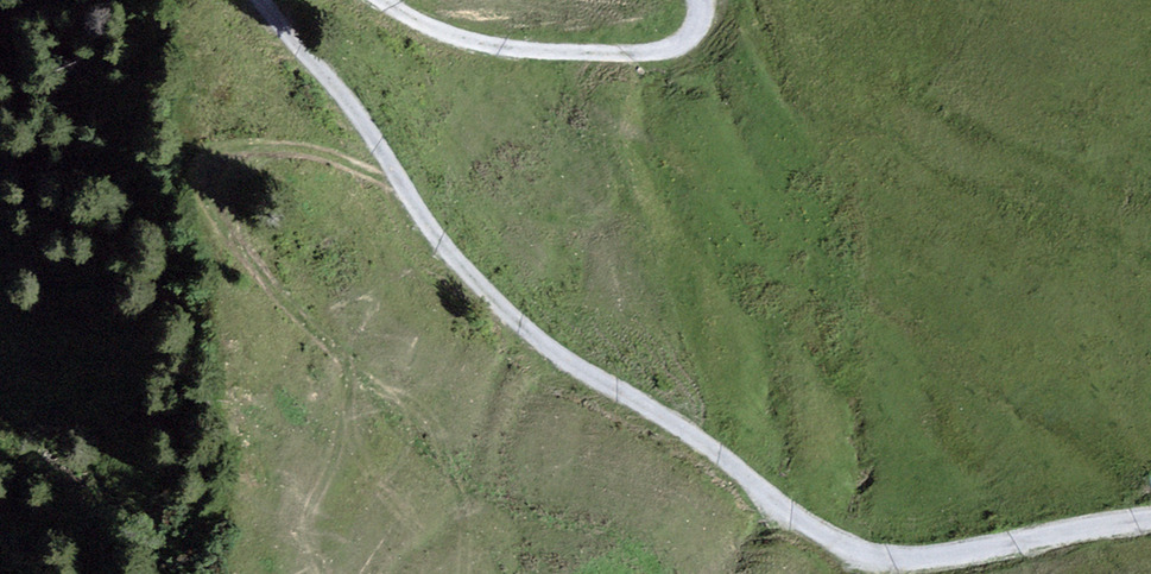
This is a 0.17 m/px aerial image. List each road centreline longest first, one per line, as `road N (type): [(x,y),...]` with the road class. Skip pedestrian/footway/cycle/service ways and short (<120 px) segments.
road 1 (track): [(1150,526),(863,563),(547,359),(264,0)]
road 2 (track): [(384,0),(410,21),(511,46),(664,51),(687,38),(698,0)]

